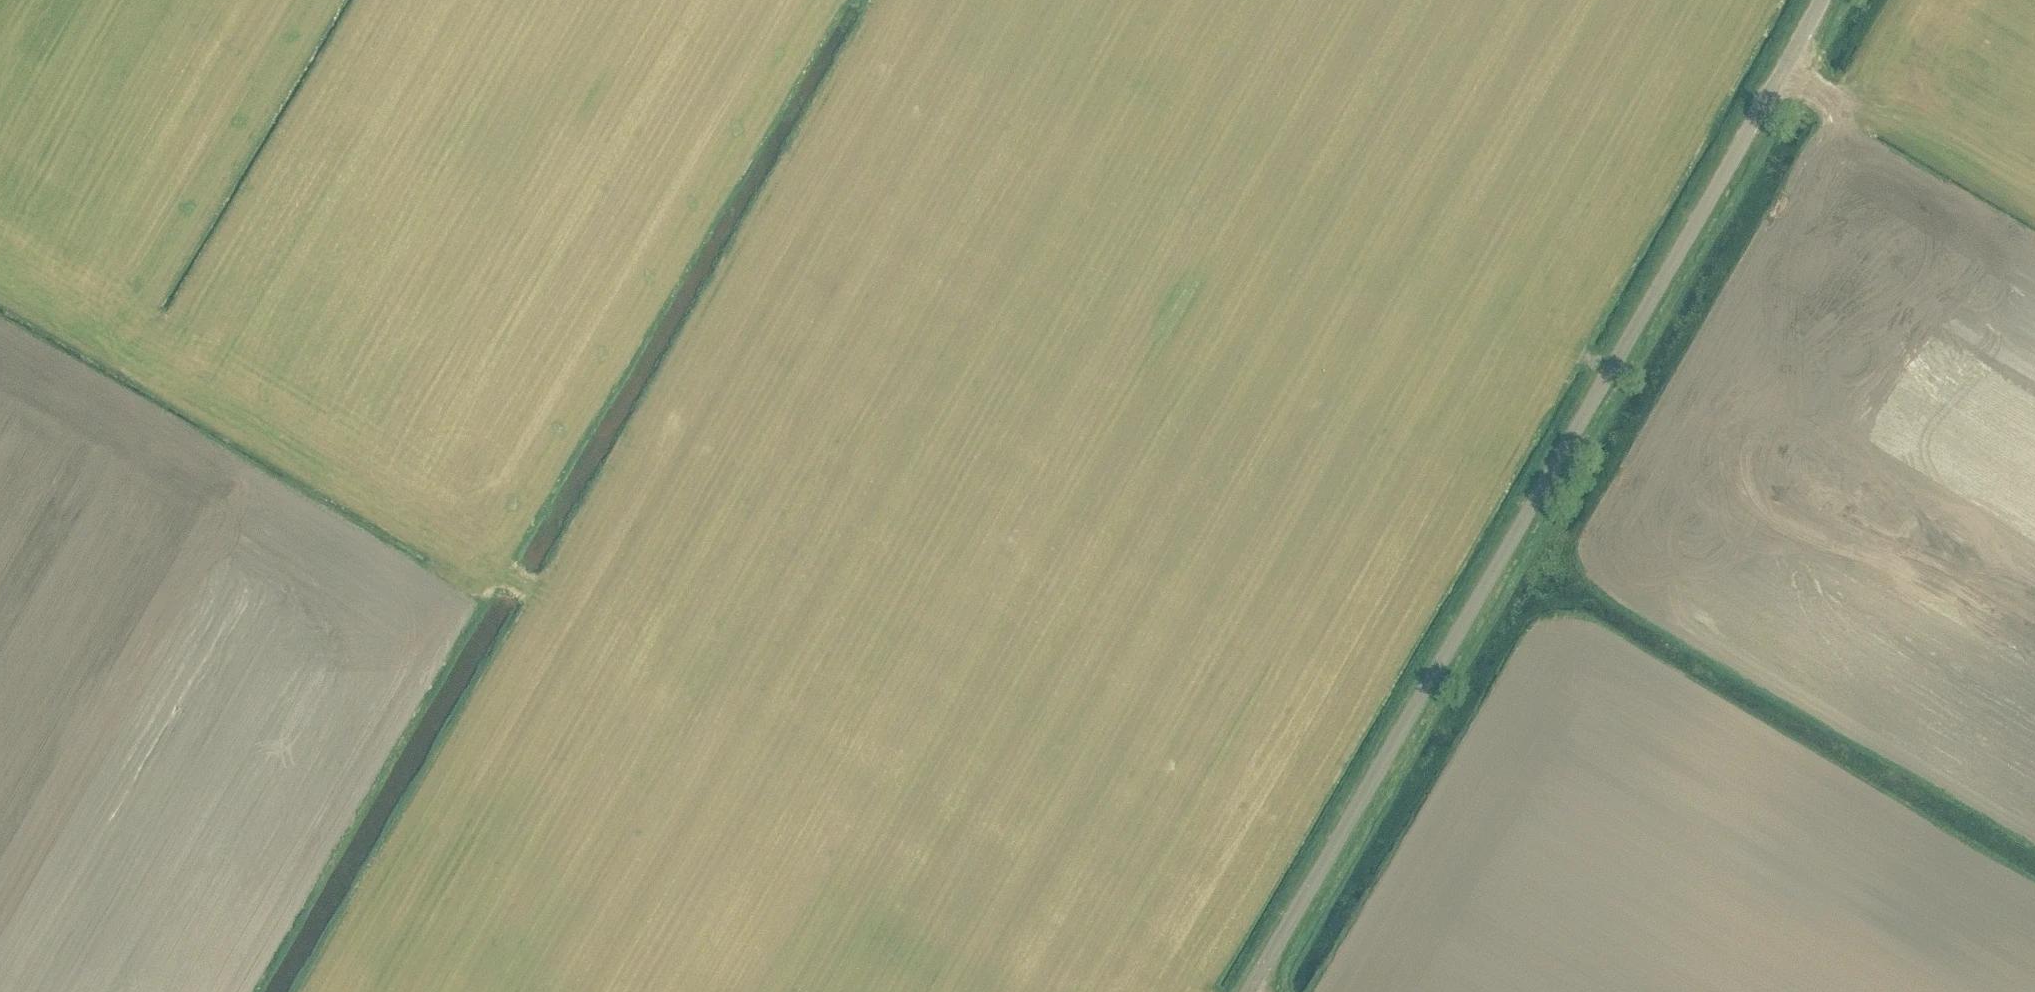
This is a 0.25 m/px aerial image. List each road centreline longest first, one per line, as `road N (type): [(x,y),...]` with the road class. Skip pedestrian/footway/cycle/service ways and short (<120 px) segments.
road 1 (unclassified): [(1256,991),(1823,0)]

